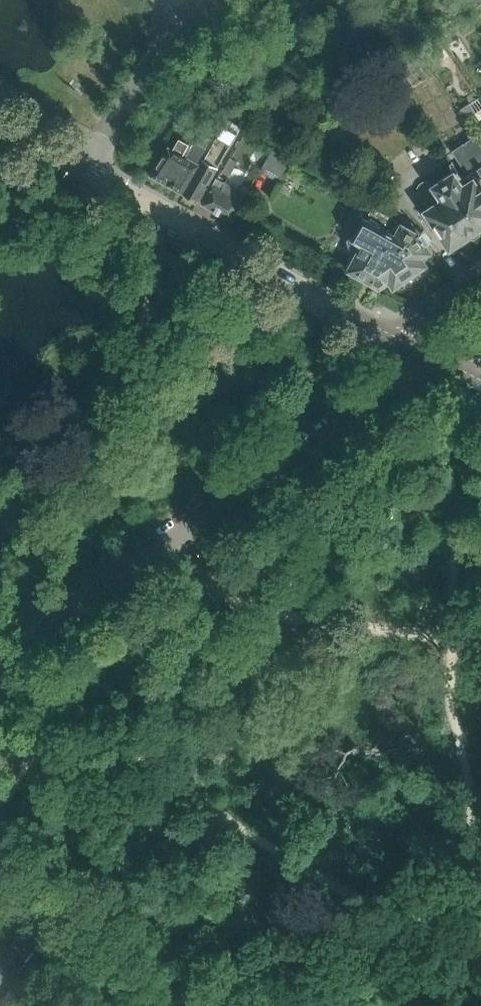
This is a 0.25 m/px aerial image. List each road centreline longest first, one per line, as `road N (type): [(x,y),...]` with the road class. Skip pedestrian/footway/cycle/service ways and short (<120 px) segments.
road 1 (residential): [(0,654),(428,363)]
road 2 (tertiary): [(390,345),(0,120)]

